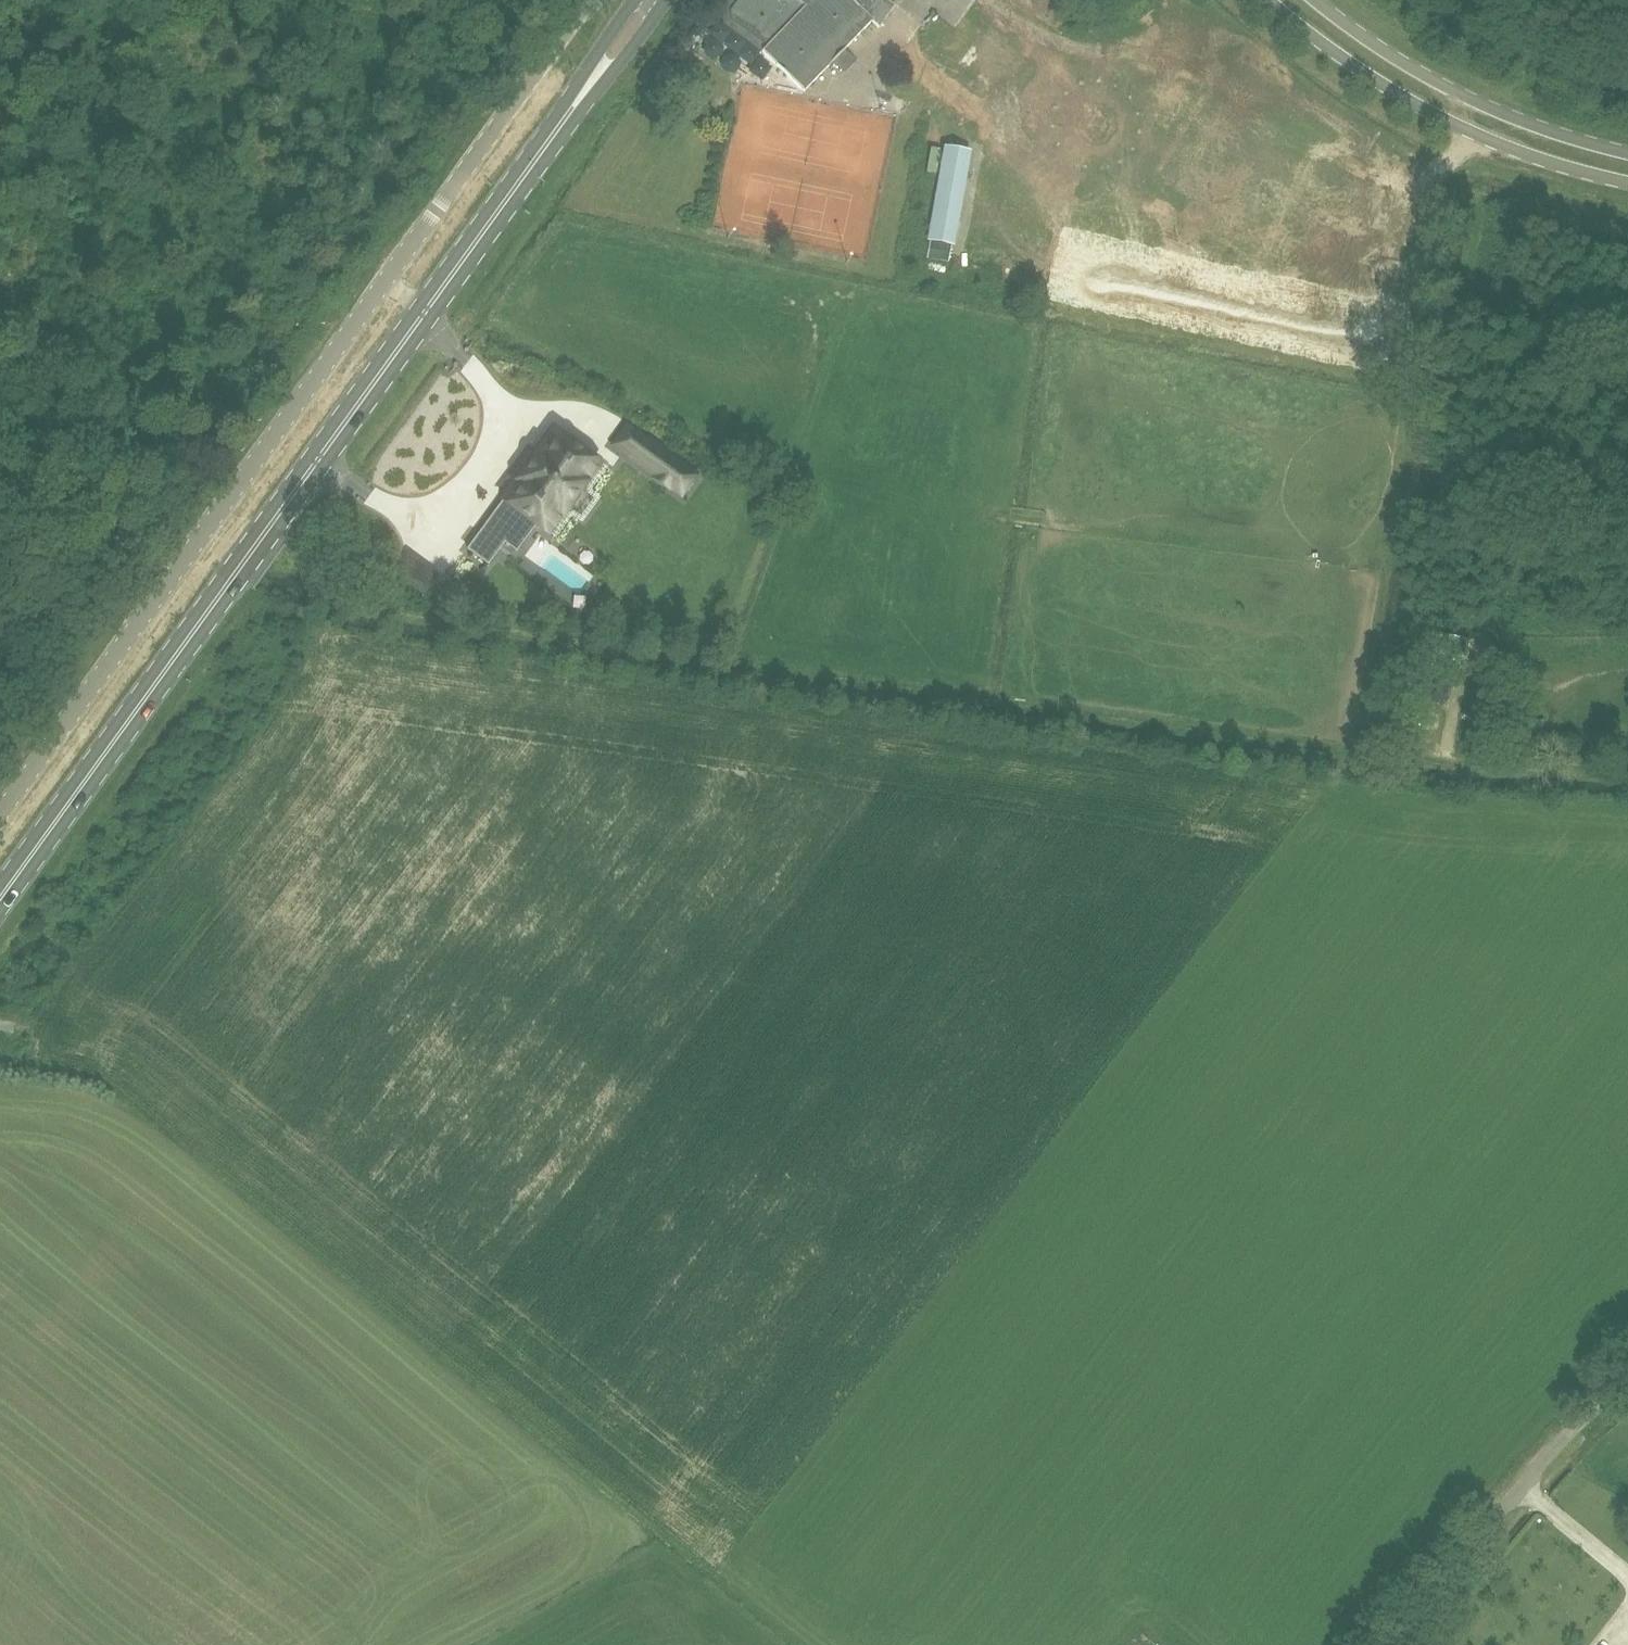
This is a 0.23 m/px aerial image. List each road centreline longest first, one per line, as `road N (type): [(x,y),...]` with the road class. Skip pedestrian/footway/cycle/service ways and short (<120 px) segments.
road 1 (primary): [(0,899),(653,0)]
road 2 (unclassified): [(0,819),(591,0)]
road 3 (primary): [(1268,0),(1430,112),(1548,162),(1627,183)]
road 4 (unclassified): [(1395,1644),(1520,1485),(1627,1380)]
road 5 (primary): [(1627,153),(1484,107),(1314,0)]
road 6 (track): [(1437,762),(1627,770)]
road 7 (track): [(0,500),(53,516),(168,584)]

